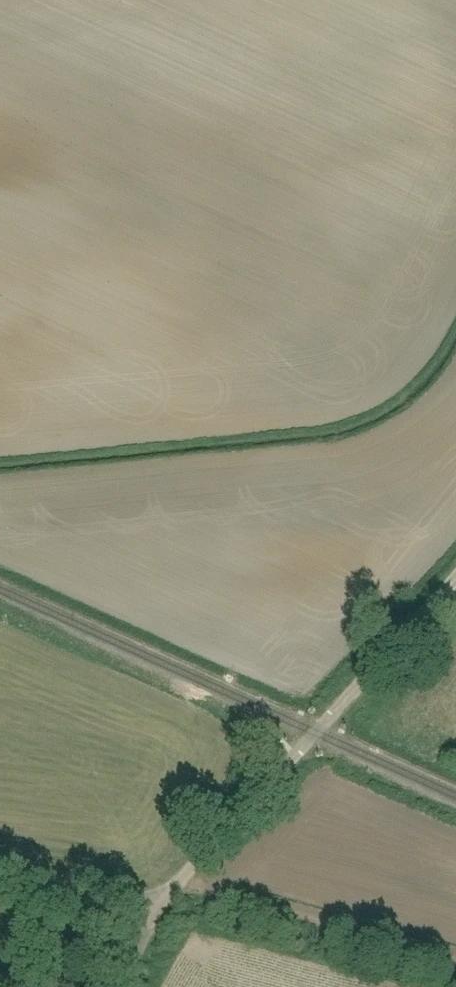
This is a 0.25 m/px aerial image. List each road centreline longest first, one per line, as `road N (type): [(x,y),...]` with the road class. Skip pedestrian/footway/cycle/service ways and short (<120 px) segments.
road 1 (residential): [(455,572),(158,907)]
road 2 (unclassified): [(455,964),(245,912),(158,907)]
road 3 (unclassified): [(158,907),(0,882)]

